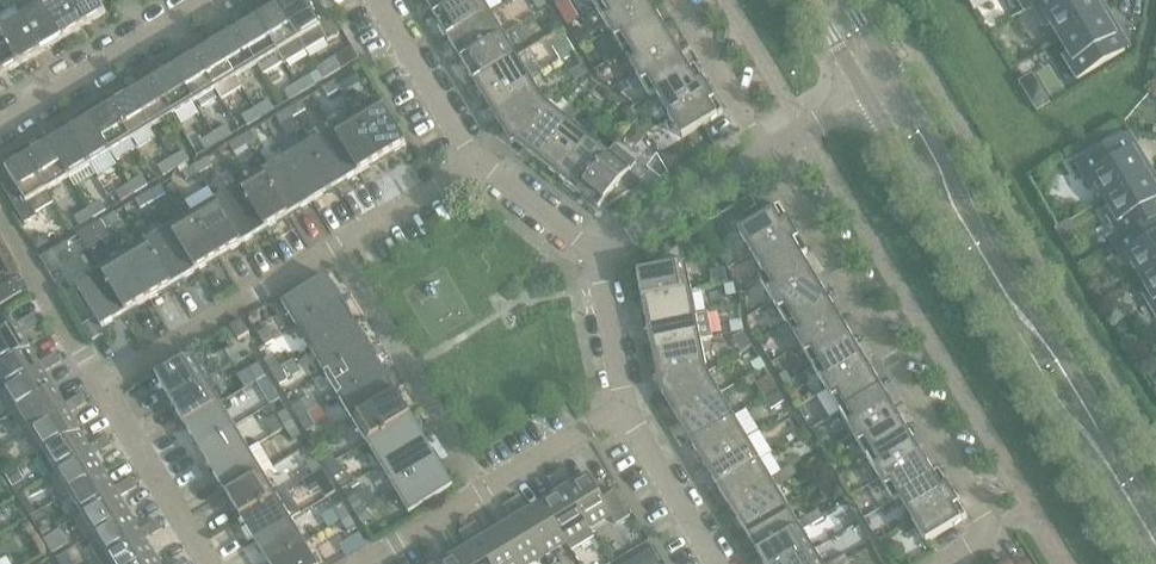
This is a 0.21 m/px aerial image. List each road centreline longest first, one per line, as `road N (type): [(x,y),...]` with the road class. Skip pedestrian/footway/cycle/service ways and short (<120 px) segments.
road 1 (tertiary): [(869,96),(1150,563)]
road 2 (tertiary): [(1155,512),(896,80)]
road 3 (residential): [(944,563),(994,533),(767,154)]
road 4 (residential): [(101,390),(481,163)]
road 5 (residential): [(366,563),(624,412)]
road 6 (residential): [(211,0),(0,127)]
road 7 (residential): [(208,563),(101,390)]
road 8 (residential): [(597,257),(767,154)]
road 9 (residential): [(101,390),(0,221)]
road 10 (residential): [(481,163),(378,0)]
road 11 (residential): [(767,154),(674,0)]
road 12 (residential): [(716,563),(624,412)]
road 13 (residential): [(624,412),(597,257)]
road 14 (residential): [(597,257),(481,163)]

